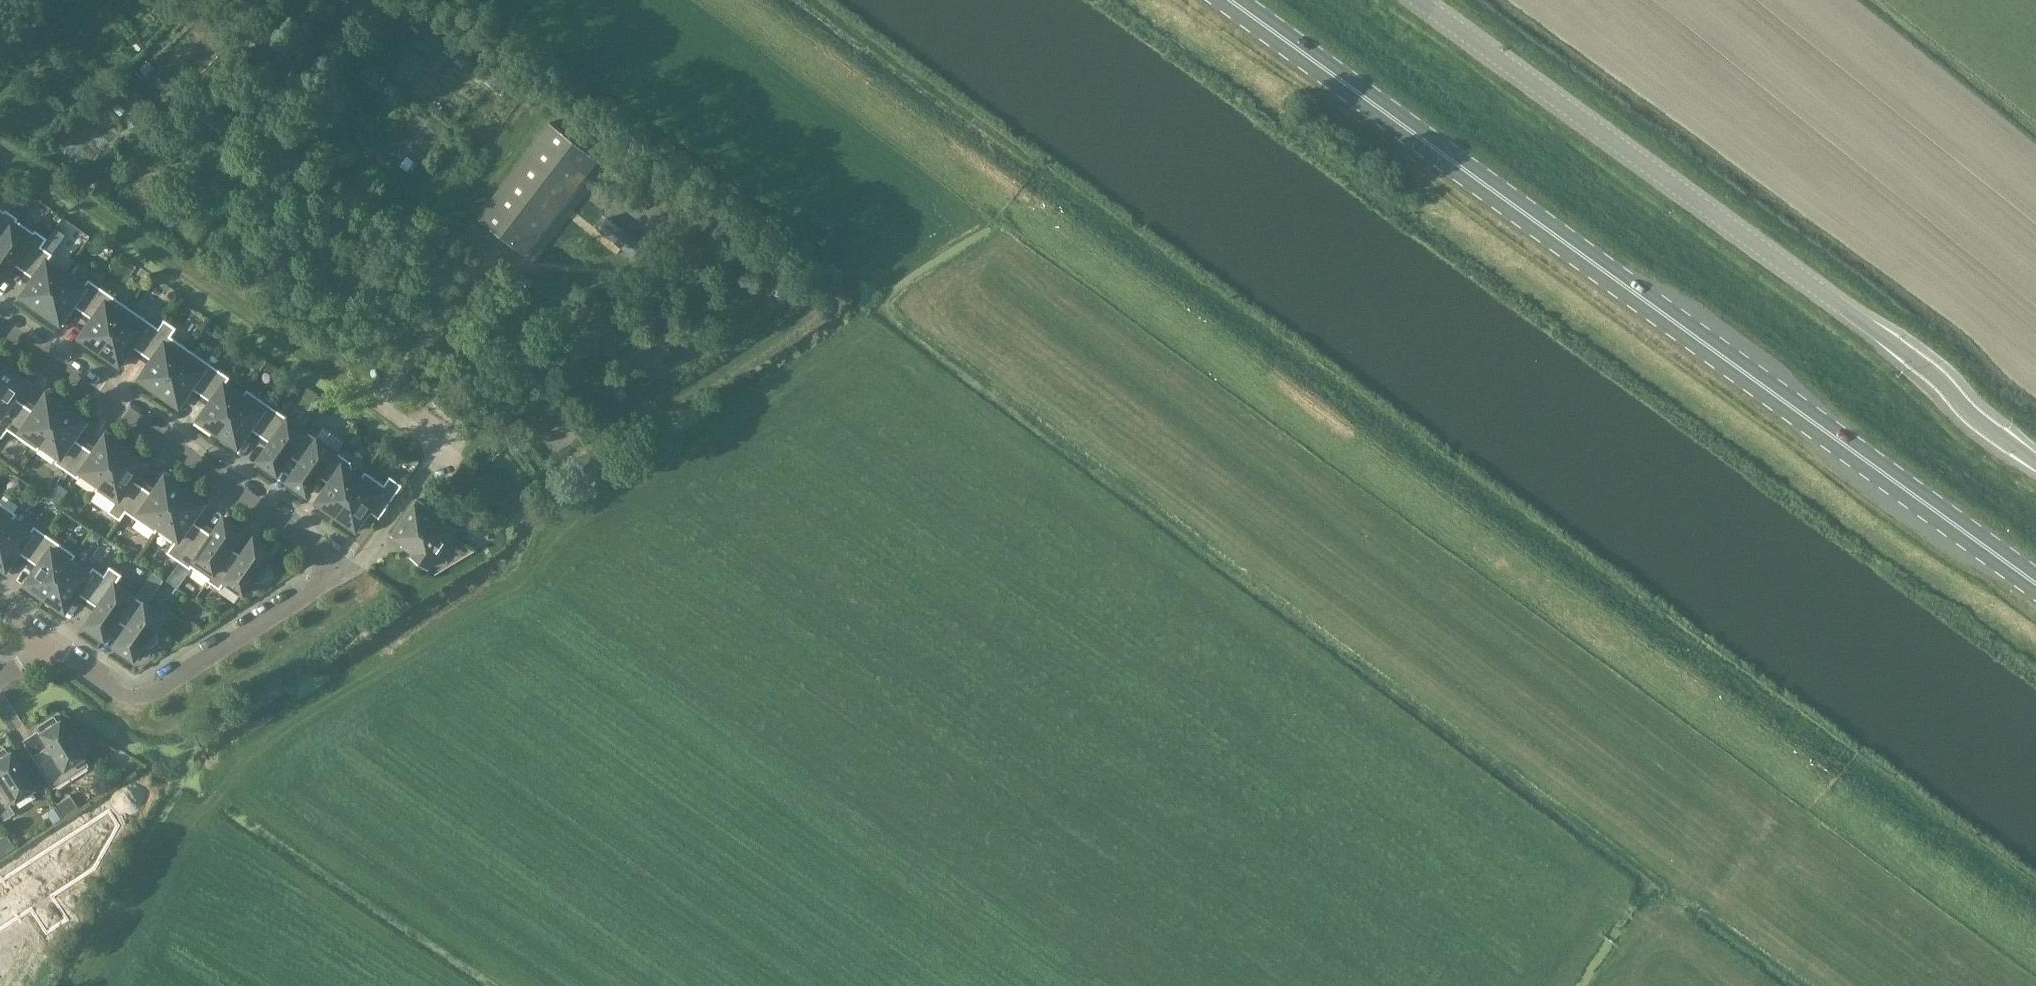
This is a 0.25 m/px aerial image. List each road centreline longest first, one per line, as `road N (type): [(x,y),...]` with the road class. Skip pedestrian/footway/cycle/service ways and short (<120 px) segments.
road 1 (primary): [(2035,583),(1230,0)]
road 2 (unclassified): [(1418,0),(1934,375),(1966,410),(2035,462)]
road 3 (residential): [(0,329),(341,571),(149,693),(128,697),(51,642)]

